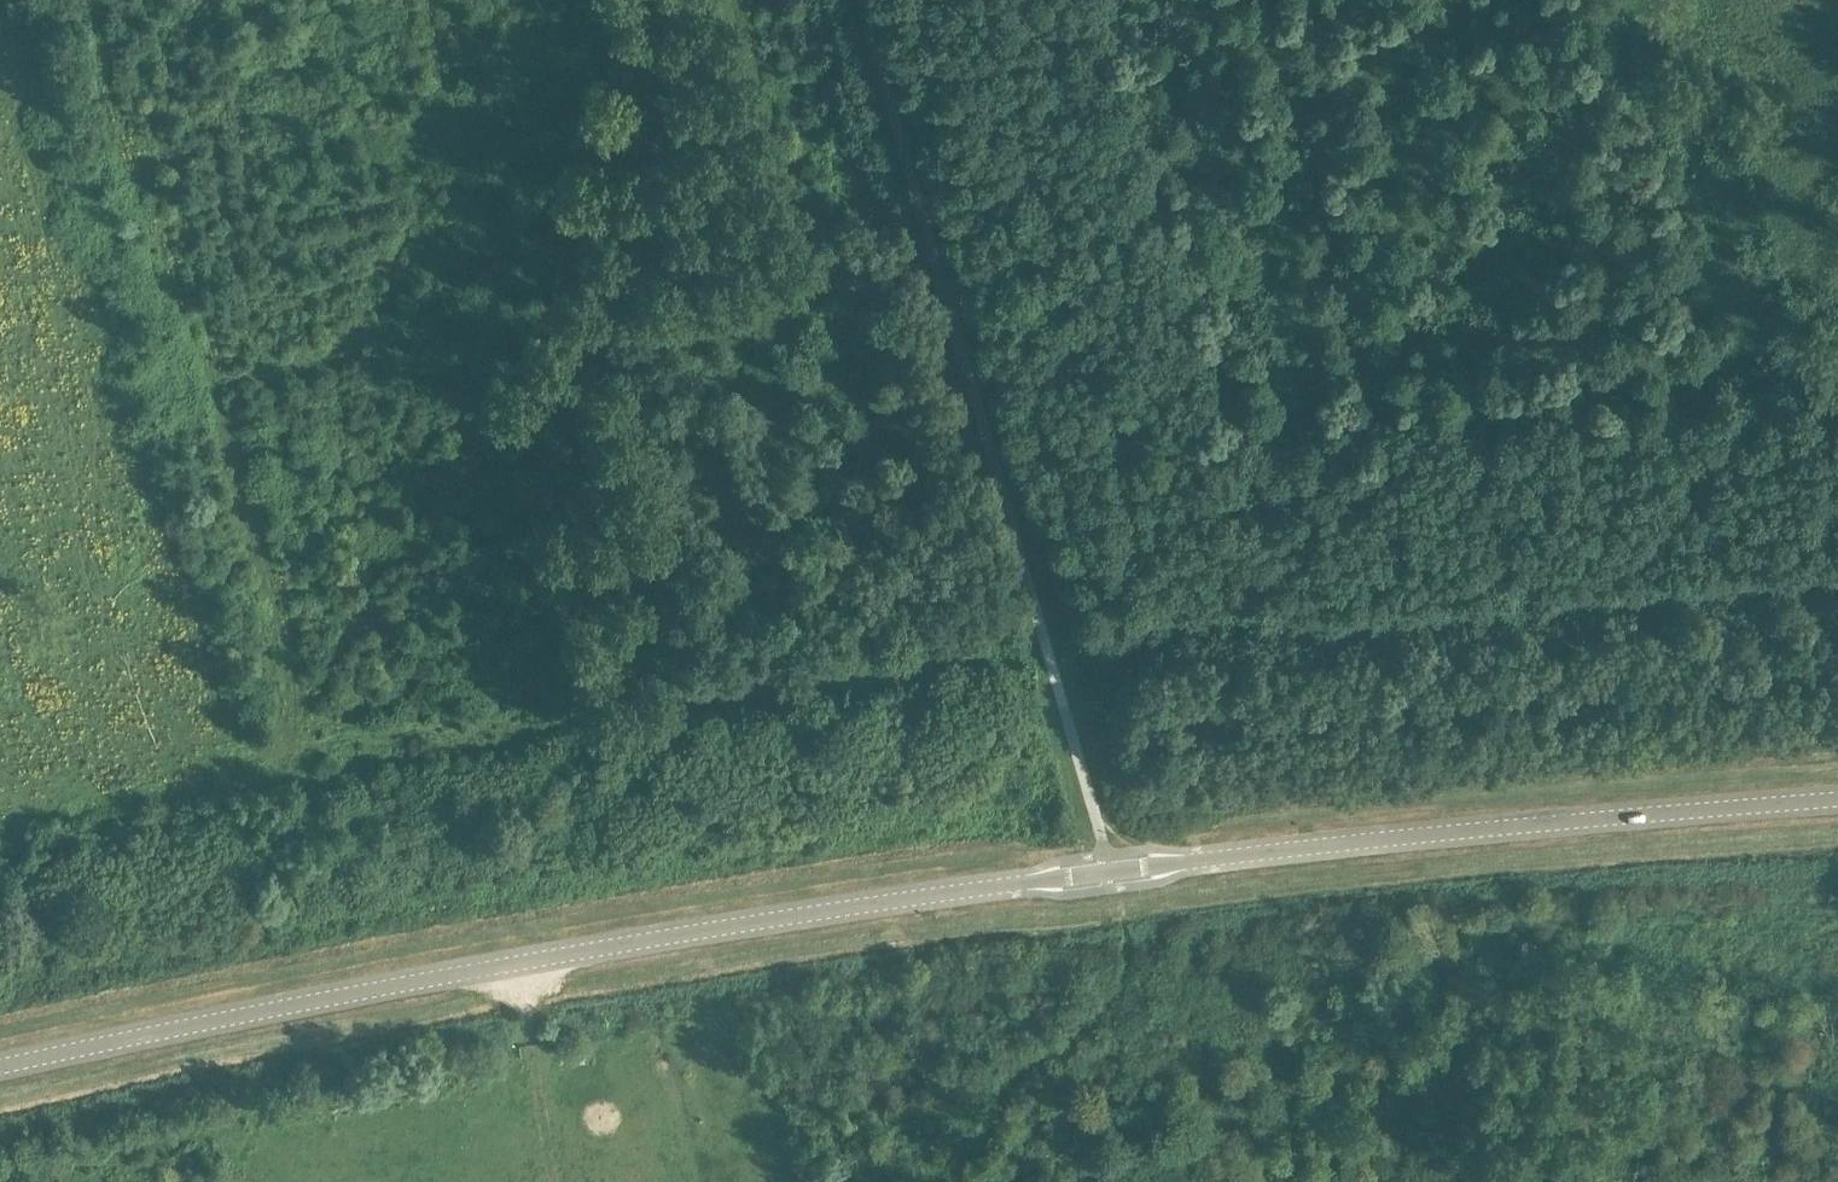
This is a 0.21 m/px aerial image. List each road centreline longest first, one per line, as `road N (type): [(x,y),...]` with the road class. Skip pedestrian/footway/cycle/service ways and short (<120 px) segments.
road 1 (tertiary): [(0,1063),(215,1017),(1114,867),(1837,801)]

